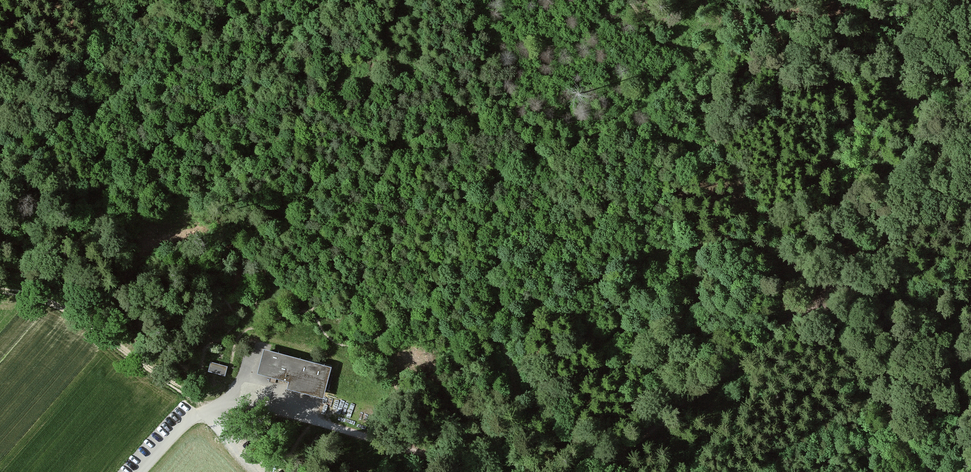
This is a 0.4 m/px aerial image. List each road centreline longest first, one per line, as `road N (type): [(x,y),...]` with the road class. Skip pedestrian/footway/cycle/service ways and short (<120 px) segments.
road 1 (track): [(597,471),(970,180)]
road 2 (track): [(931,471),(820,300)]
road 3 (track): [(307,418),(485,471)]
road 4 (track): [(207,408),(66,309)]

